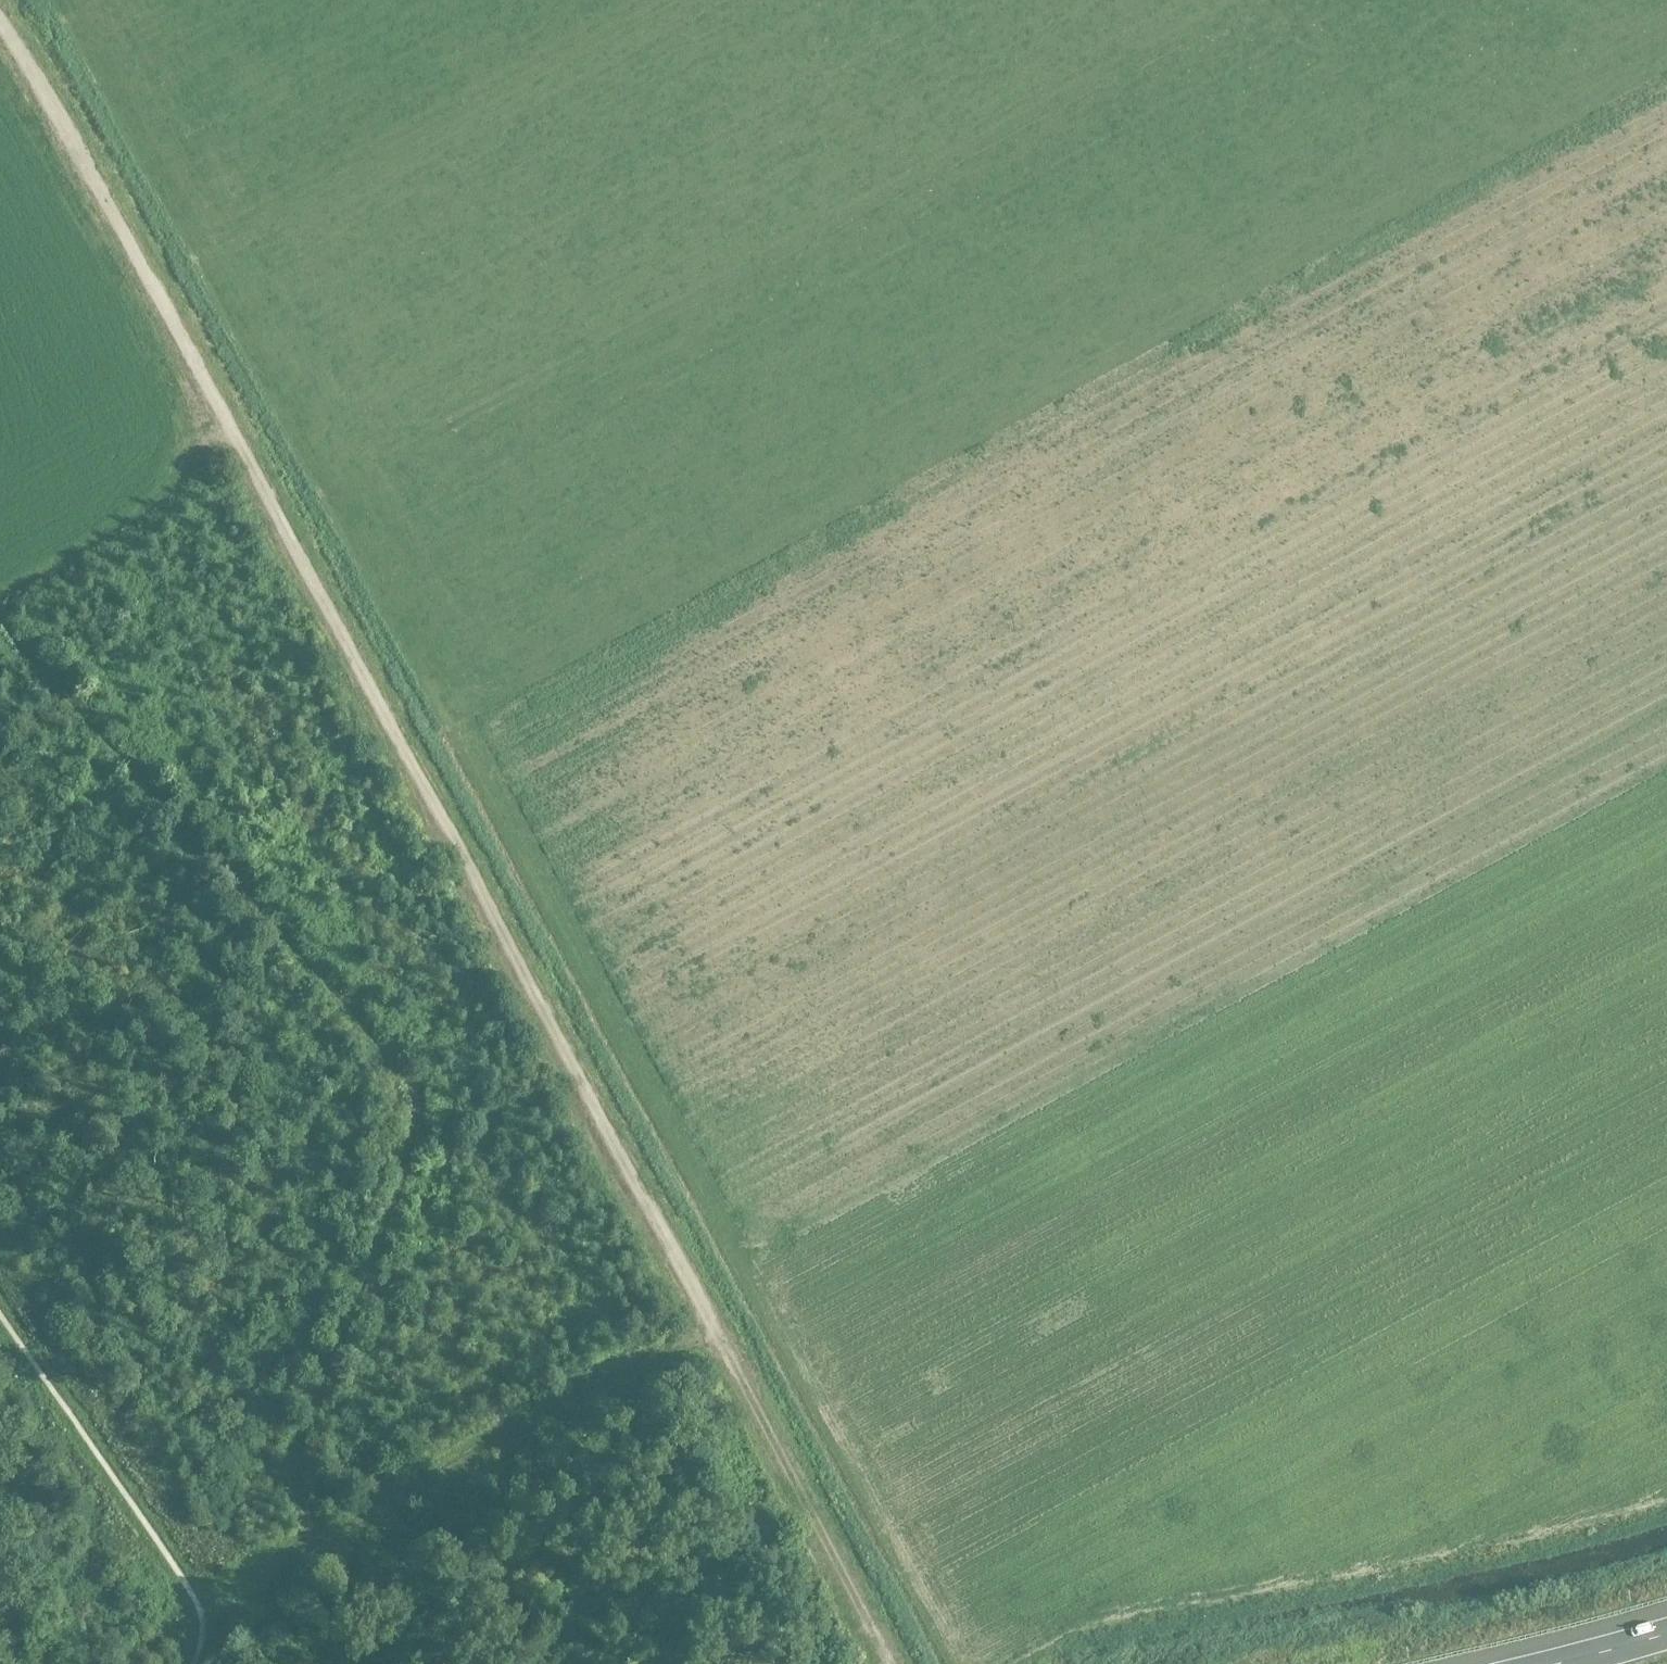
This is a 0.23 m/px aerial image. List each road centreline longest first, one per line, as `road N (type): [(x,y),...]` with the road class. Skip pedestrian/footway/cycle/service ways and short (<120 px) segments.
road 1 (track): [(0,15),(749,1399),(875,1663)]
road 2 (motorway): [(1666,1633),(1547,1663)]

